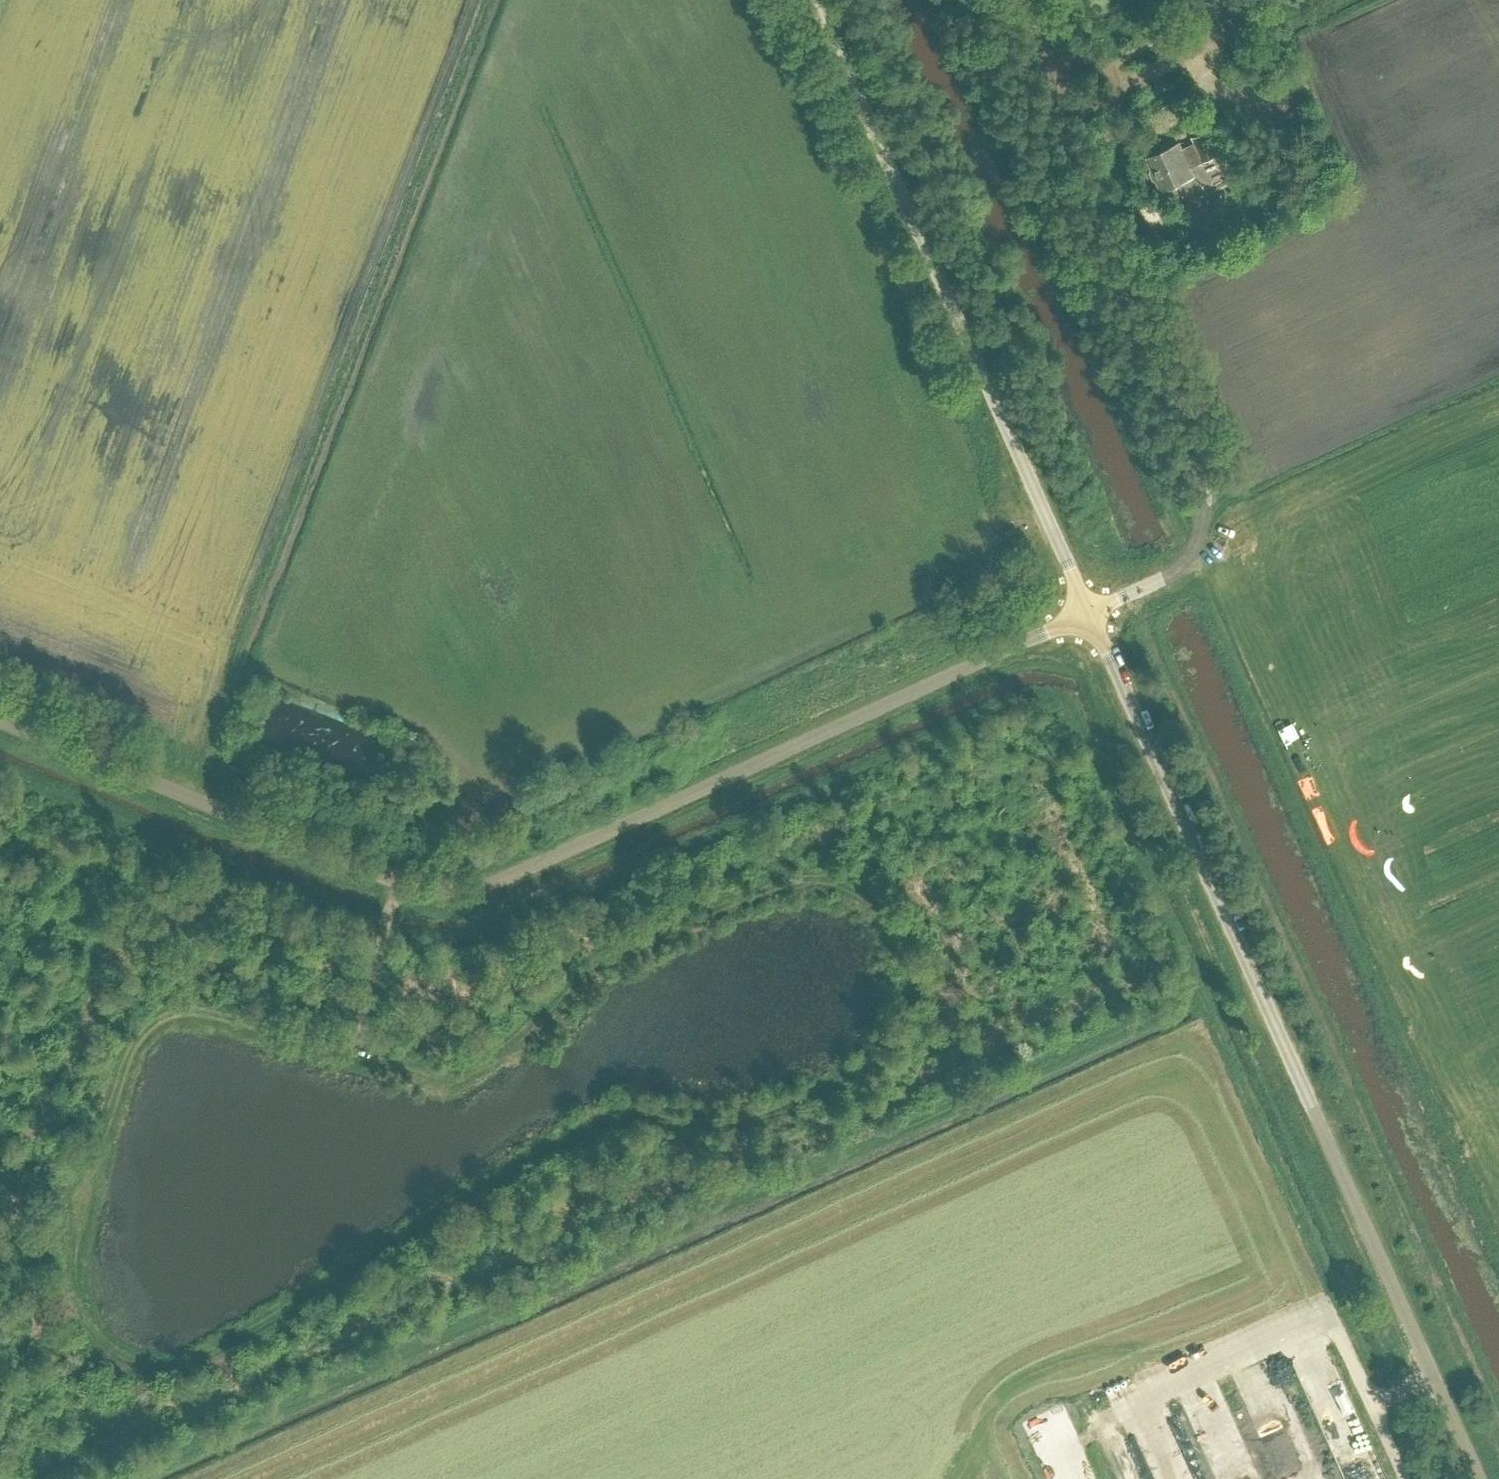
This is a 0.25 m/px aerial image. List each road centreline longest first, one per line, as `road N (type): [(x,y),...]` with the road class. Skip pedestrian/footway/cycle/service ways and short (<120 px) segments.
road 1 (unclassified): [(1087,613),(480,886),(441,891),(401,882),(0,720)]
road 2 (tertiary): [(1477,1478),(1087,613)]
road 3 (tertiary): [(1087,613),(813,0)]
road 4 (track): [(1189,557),(926,0)]
road 5 (track): [(1026,0),(1055,103),(1055,179),(1198,493)]
road 6 (track): [(1430,1375),(1198,1478)]
road 7 (track): [(1198,493),(1198,536),(1189,557),(1087,613)]

